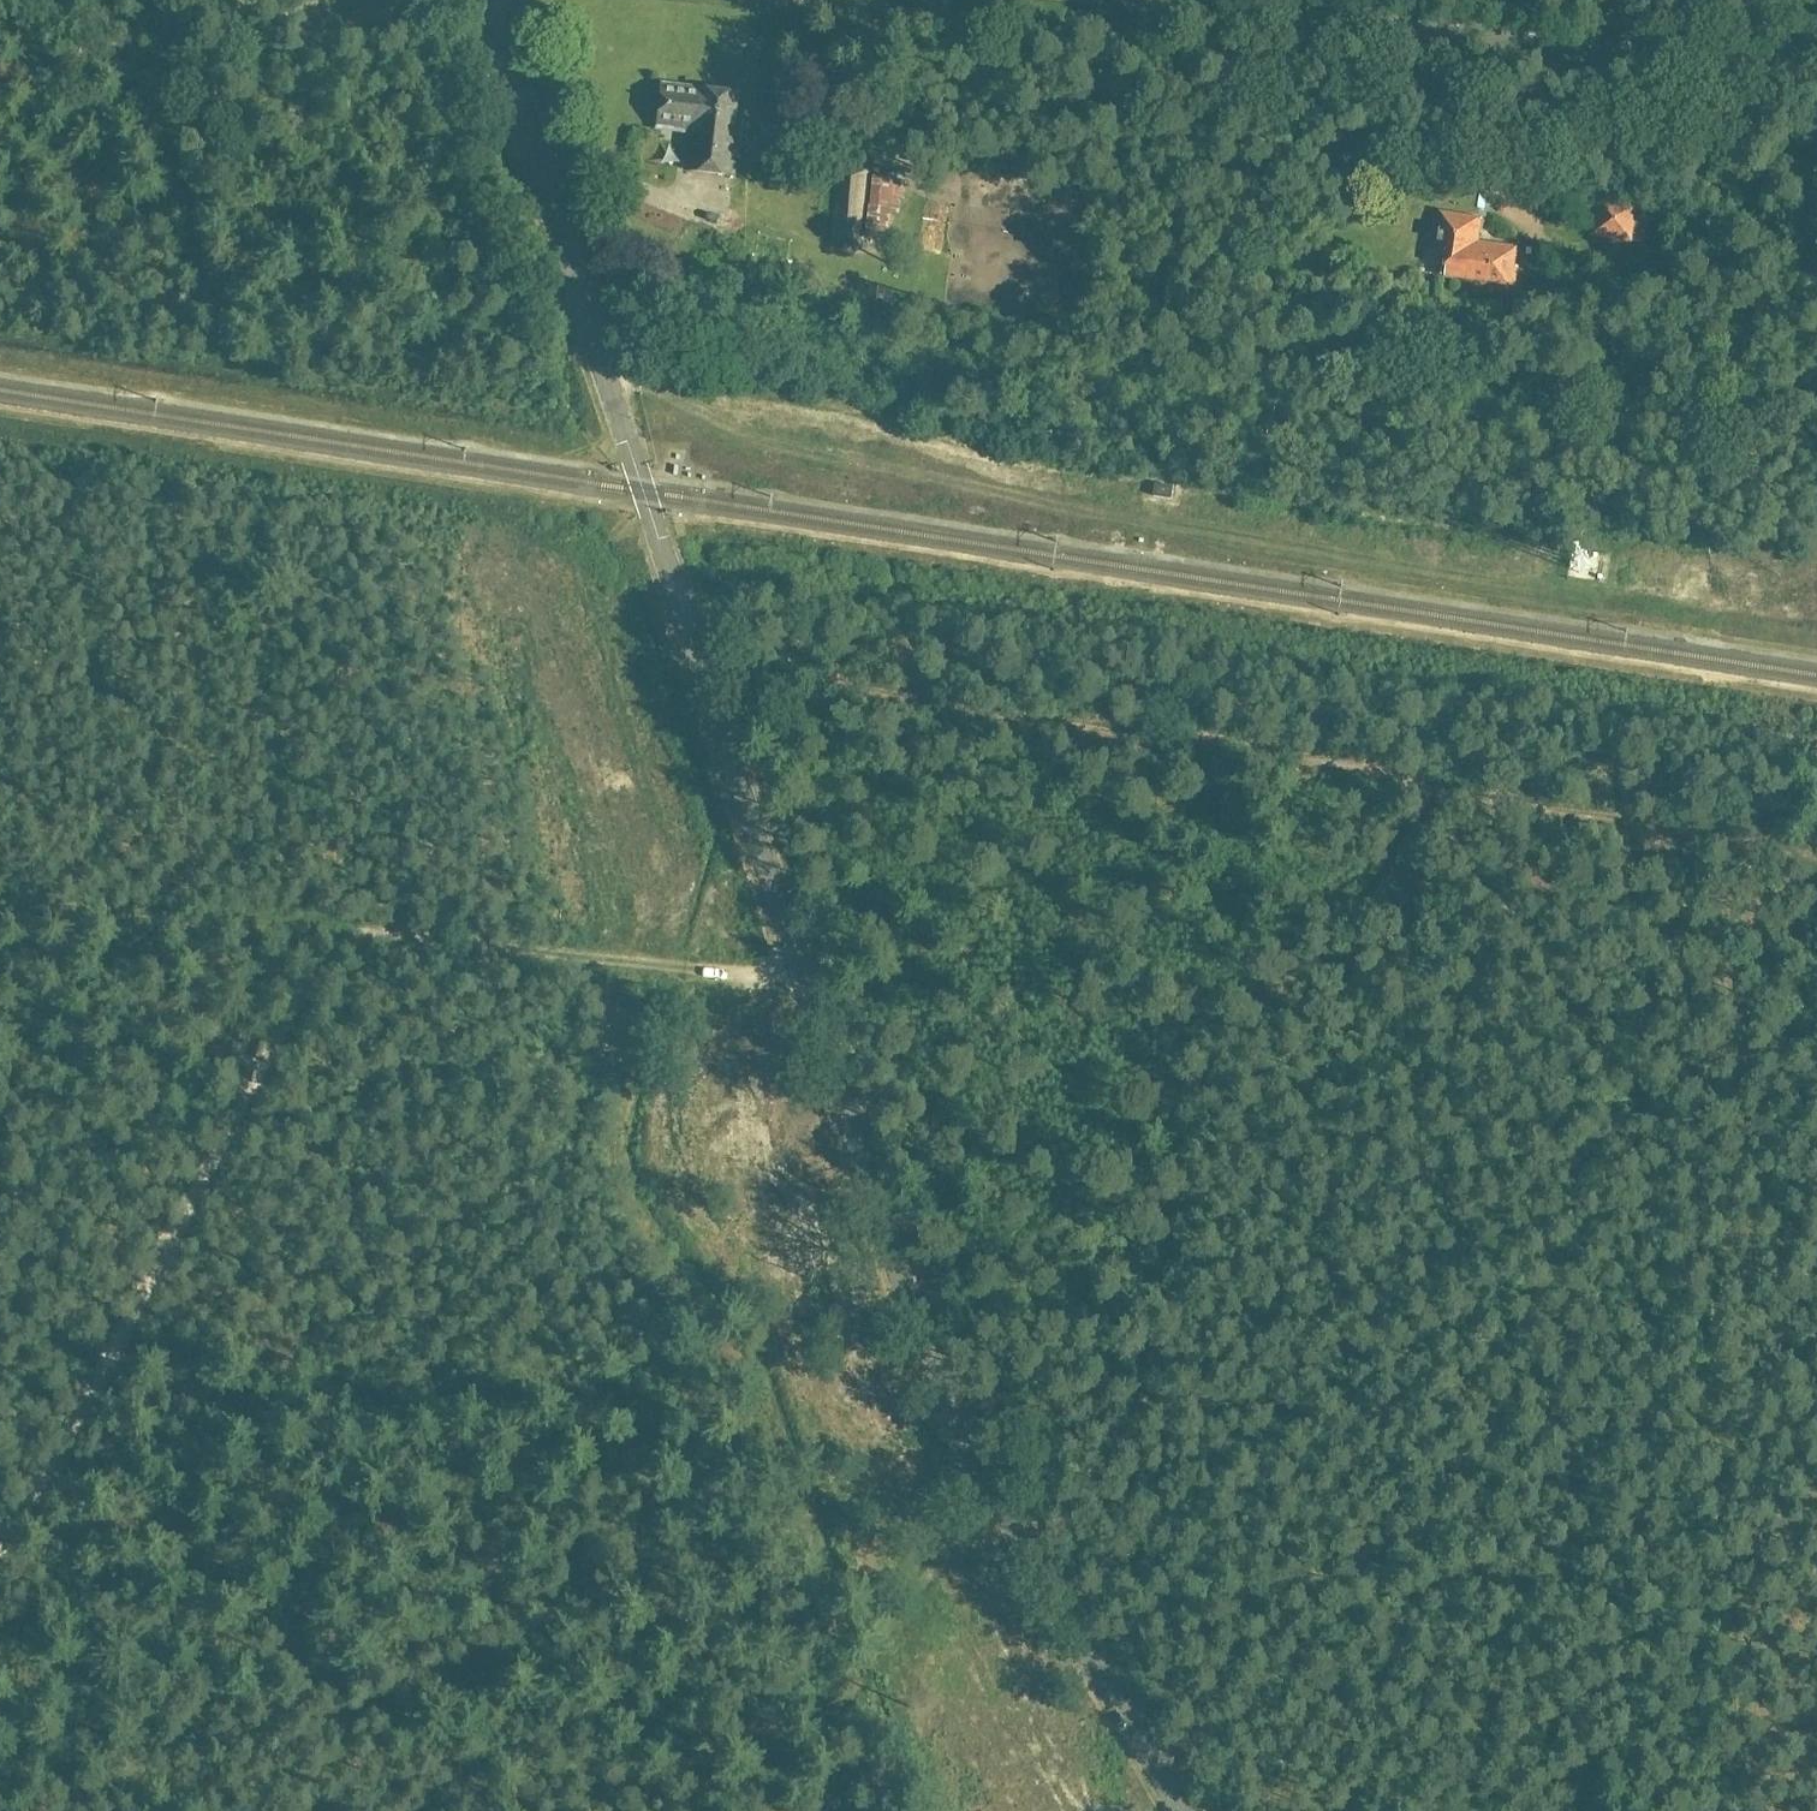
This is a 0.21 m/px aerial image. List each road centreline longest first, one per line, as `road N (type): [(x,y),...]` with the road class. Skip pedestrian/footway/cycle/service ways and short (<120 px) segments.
road 1 (tertiary): [(1180,1810),(959,1415),(912,1312),(490,0)]
road 2 (track): [(600,1810),(823,1703),(864,1665),(896,1626),(933,1532),(959,1415),(1134,1403),(1721,1393)]
road 3 (track): [(1816,851),(1185,738),(700,667)]
road 4 (track): [(1681,830),(1747,1810)]
road 5 (track): [(0,897),(804,981)]
road 6 (track): [(333,931),(0,1538)]
road 7 (tertiary): [(1816,76),(1161,0)]
road 8 (track): [(1816,541),(1661,554)]

